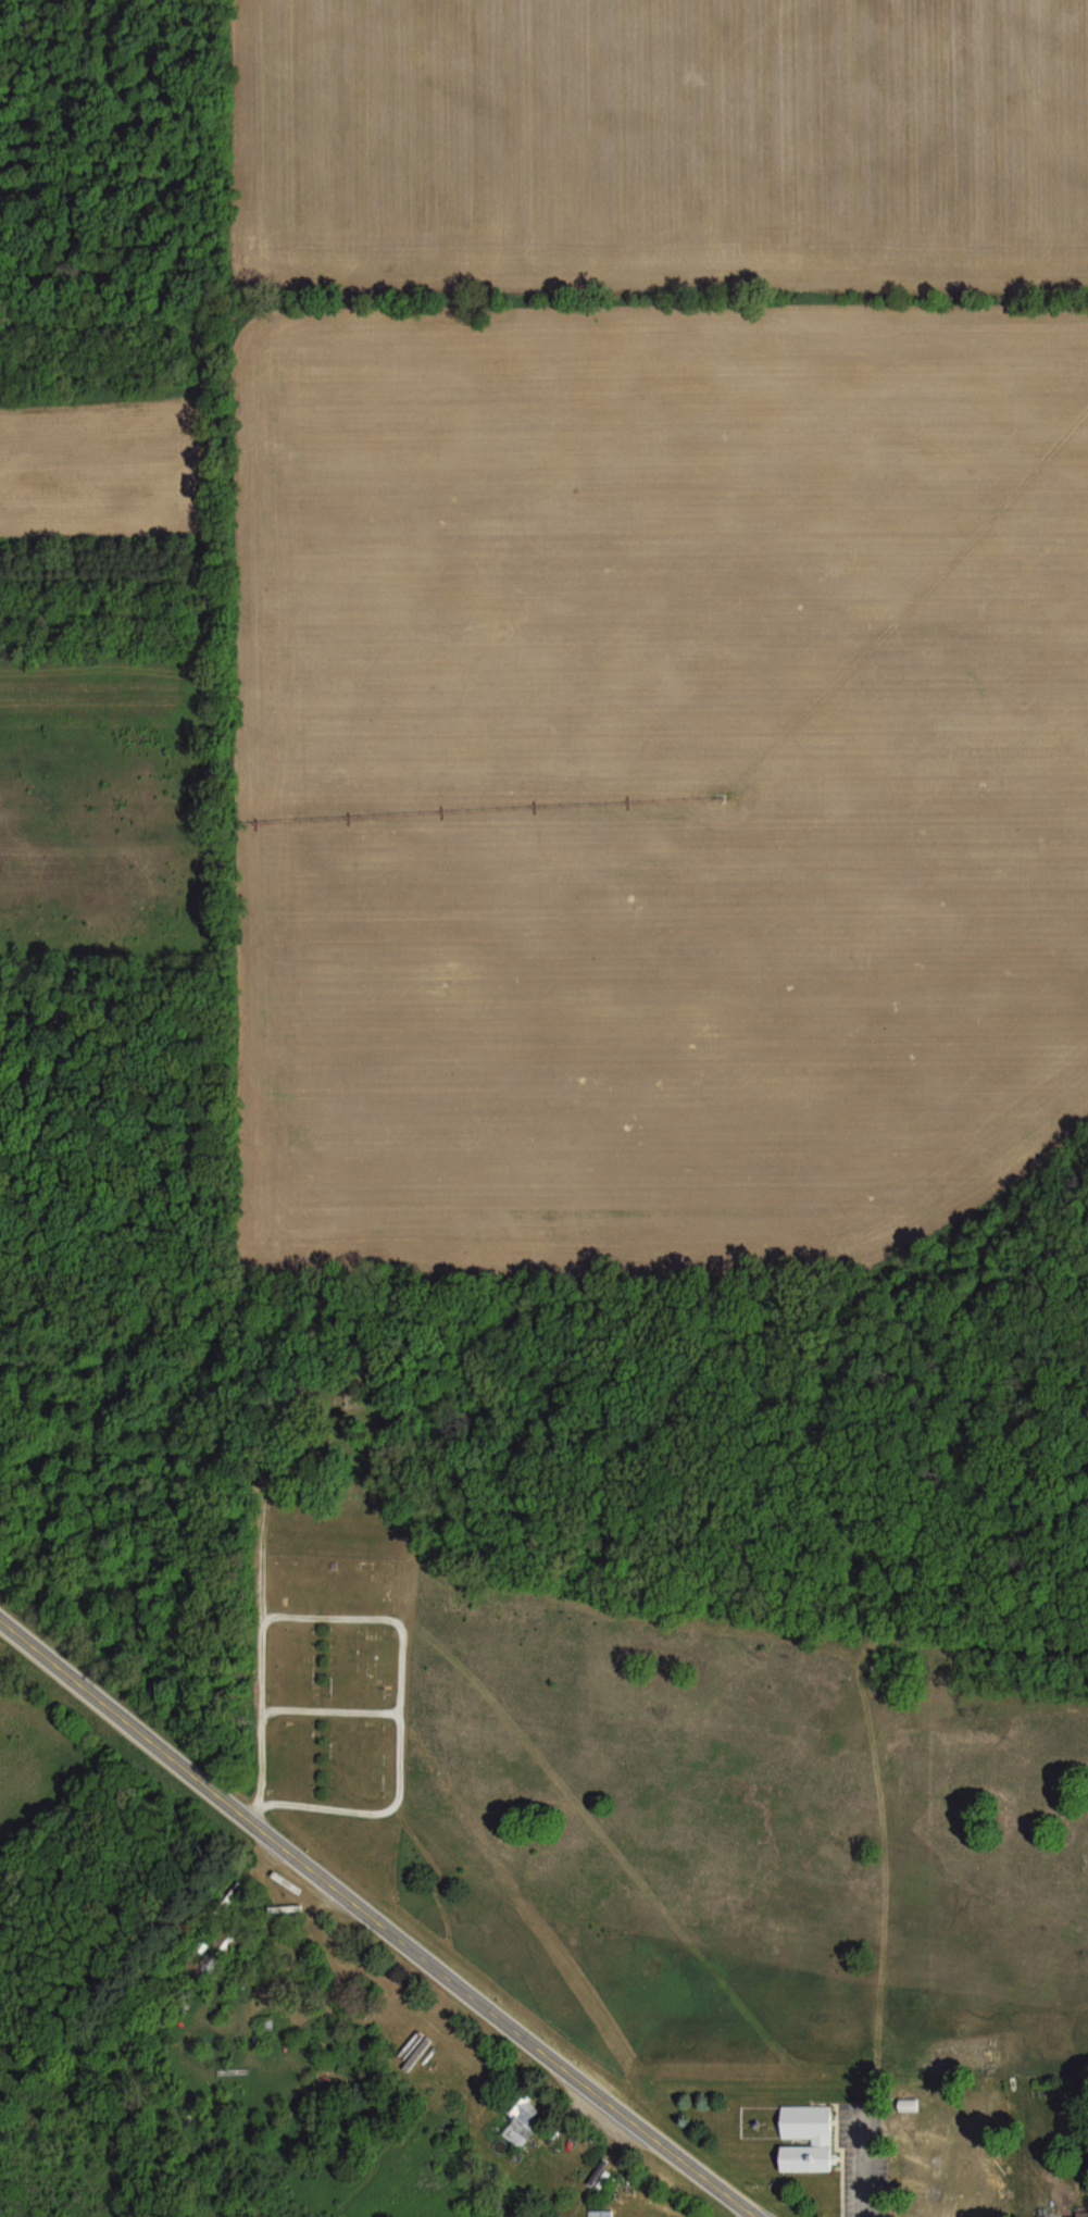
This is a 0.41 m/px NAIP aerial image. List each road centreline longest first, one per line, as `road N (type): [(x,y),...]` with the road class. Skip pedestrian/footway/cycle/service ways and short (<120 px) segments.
road 1 (primary): [(738,2216),(0,1617)]

